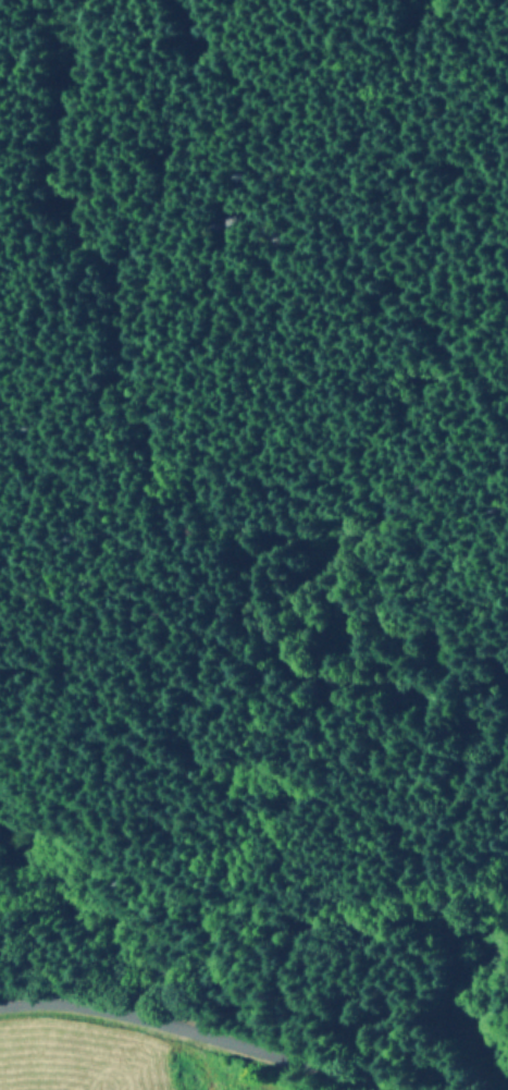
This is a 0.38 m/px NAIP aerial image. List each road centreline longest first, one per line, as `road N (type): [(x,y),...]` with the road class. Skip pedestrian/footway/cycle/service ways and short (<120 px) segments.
road 1 (residential): [(395,1089),(92,1008),(0,1009)]

